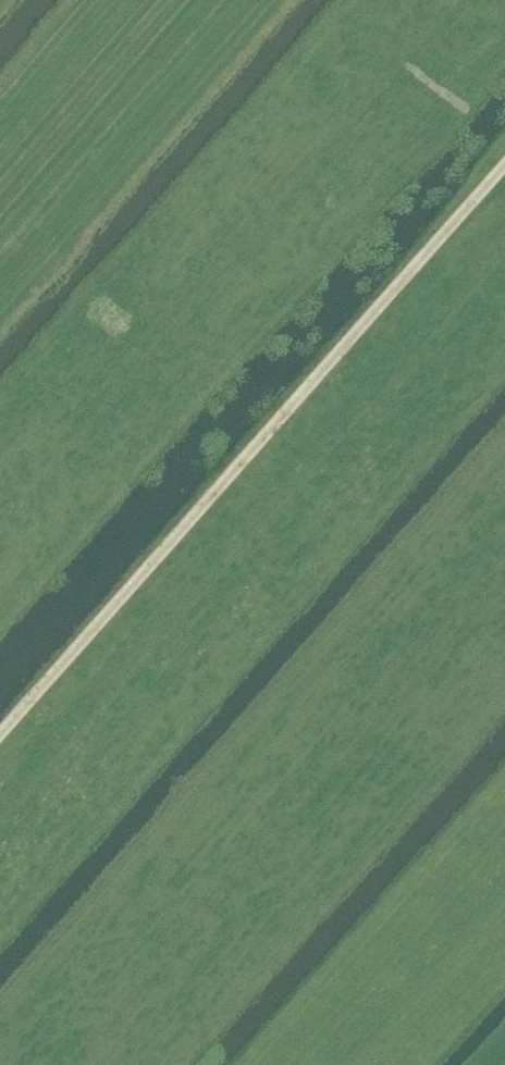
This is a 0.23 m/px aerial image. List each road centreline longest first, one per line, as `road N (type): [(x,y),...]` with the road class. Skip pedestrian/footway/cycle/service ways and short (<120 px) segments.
road 1 (track): [(0,729),(504,154)]

